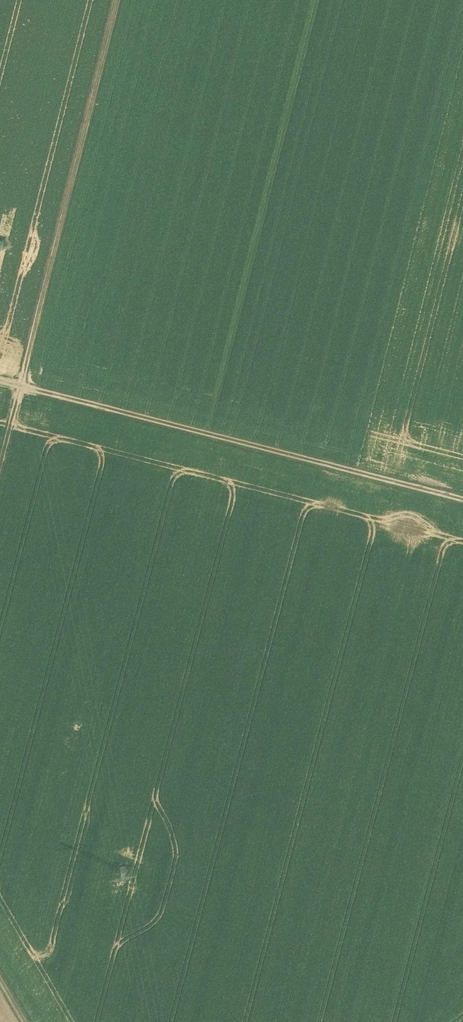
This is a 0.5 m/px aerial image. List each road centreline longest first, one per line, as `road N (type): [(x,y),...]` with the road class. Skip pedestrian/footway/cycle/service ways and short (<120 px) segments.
road 1 (track): [(0,461),(19,388),(462,501)]
road 2 (track): [(116,0),(19,388),(0,383)]

